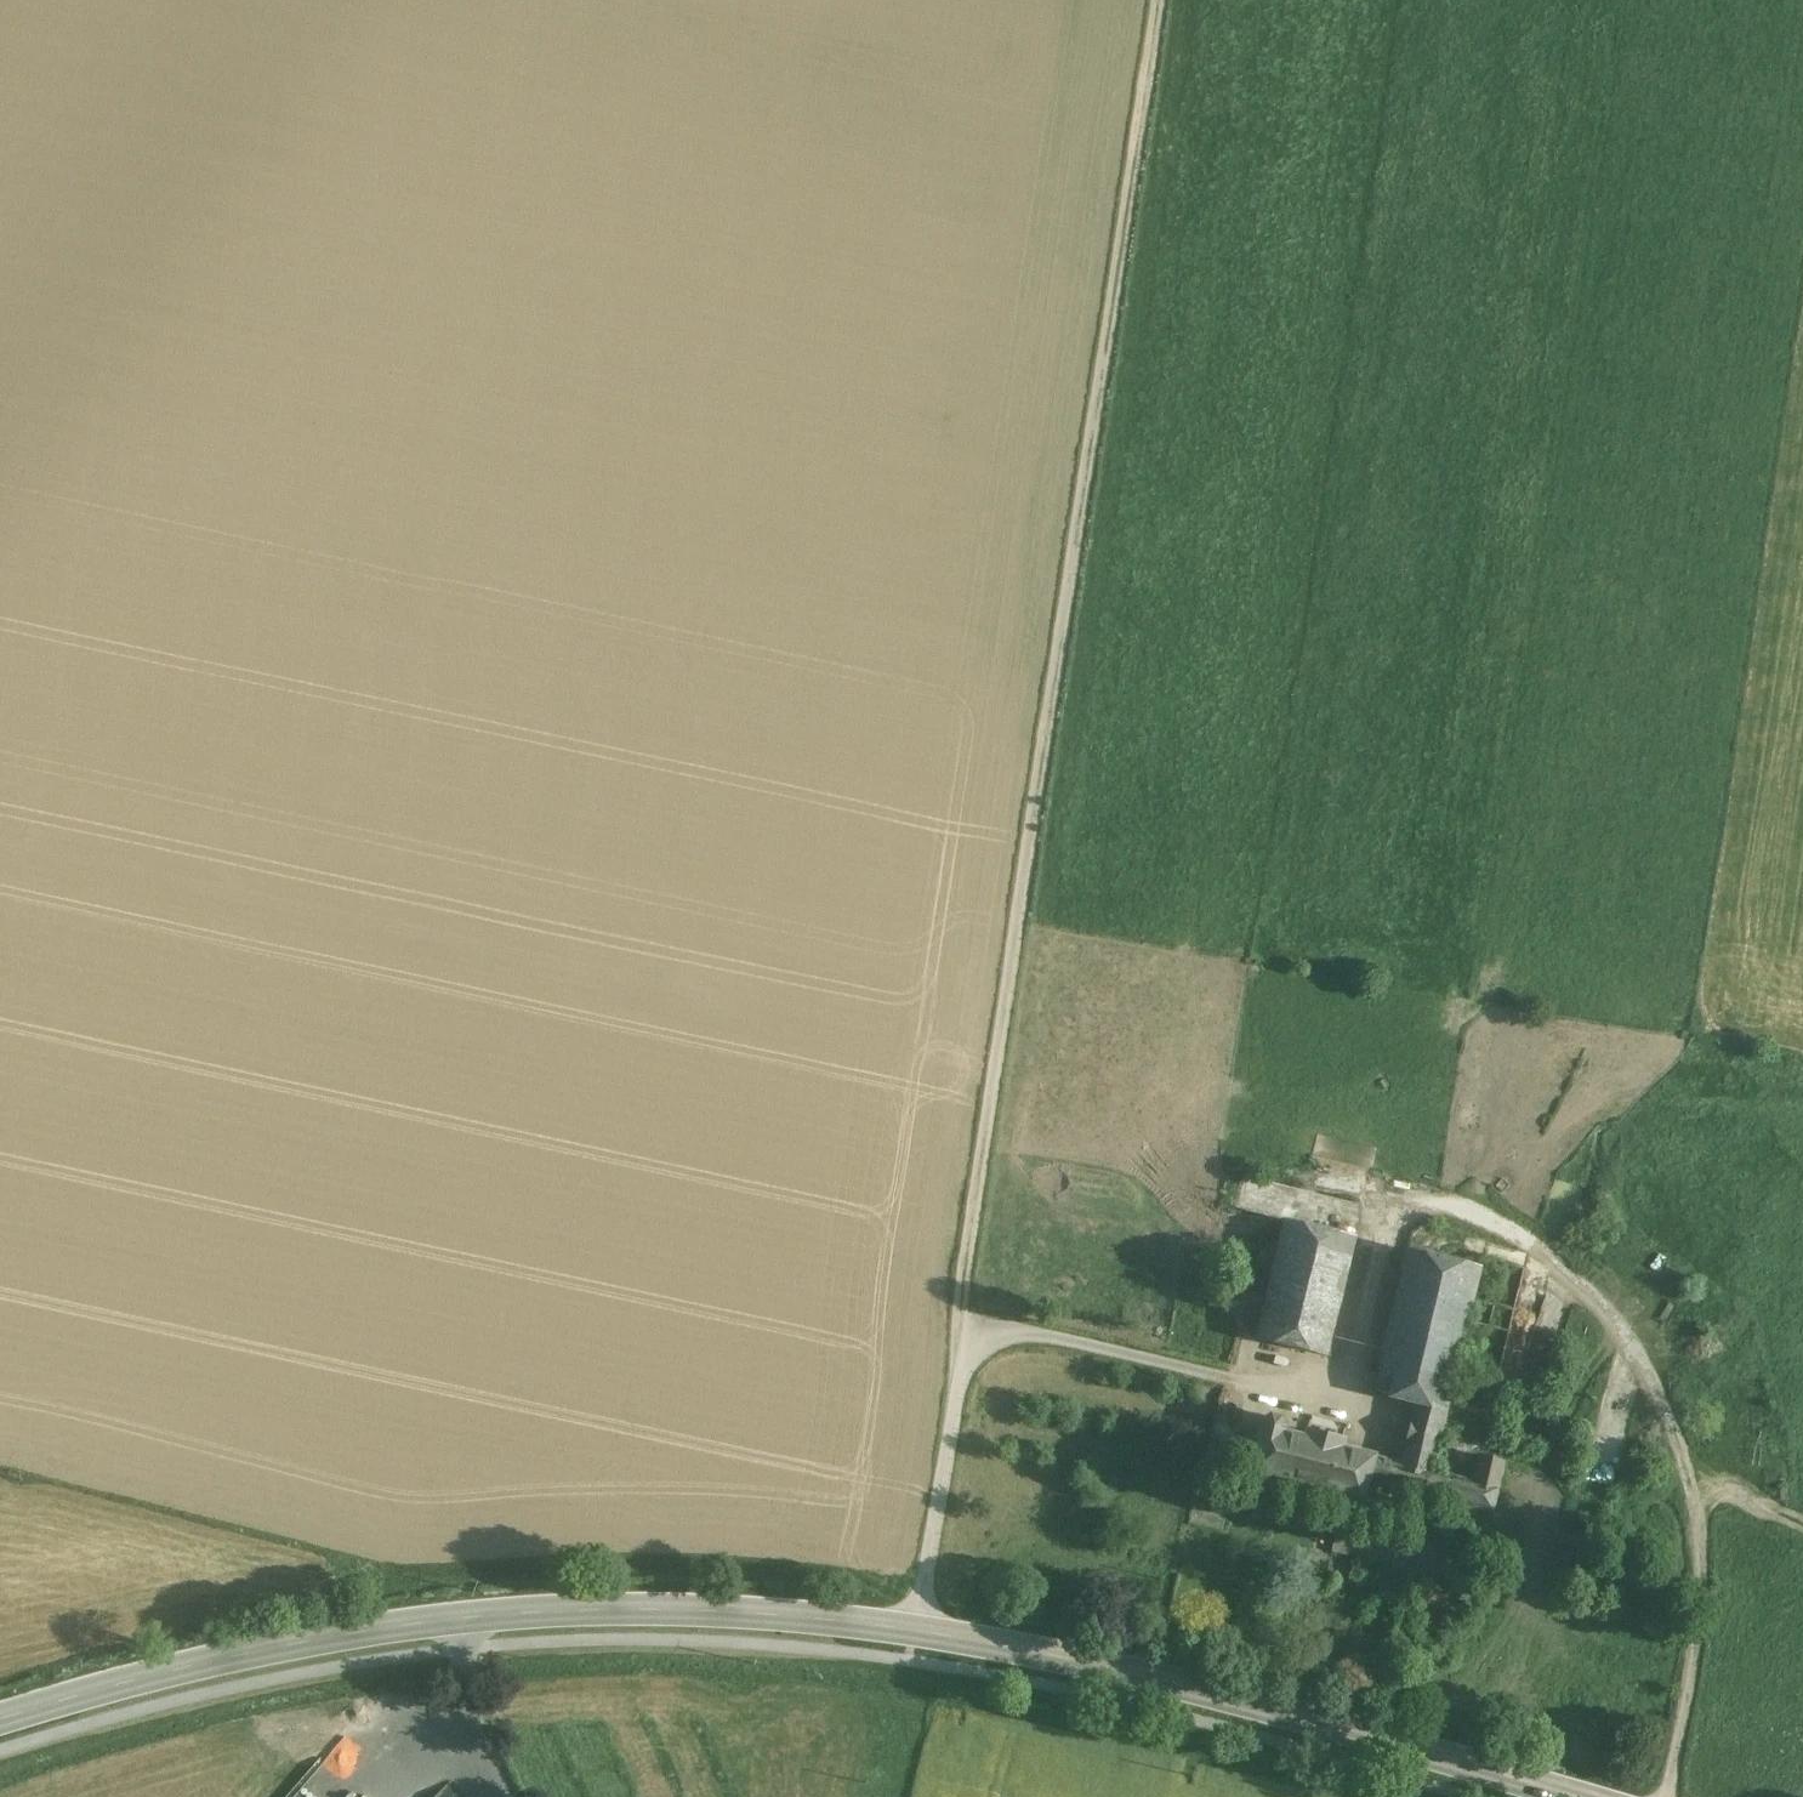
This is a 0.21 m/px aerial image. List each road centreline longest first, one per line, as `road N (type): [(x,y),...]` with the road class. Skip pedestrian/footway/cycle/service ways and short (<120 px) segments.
road 1 (tertiary): [(1577,1796),(1162,1681),(968,1640),(771,1613),(620,1606),(486,1612),(307,1642),(140,1678),(0,1727)]

